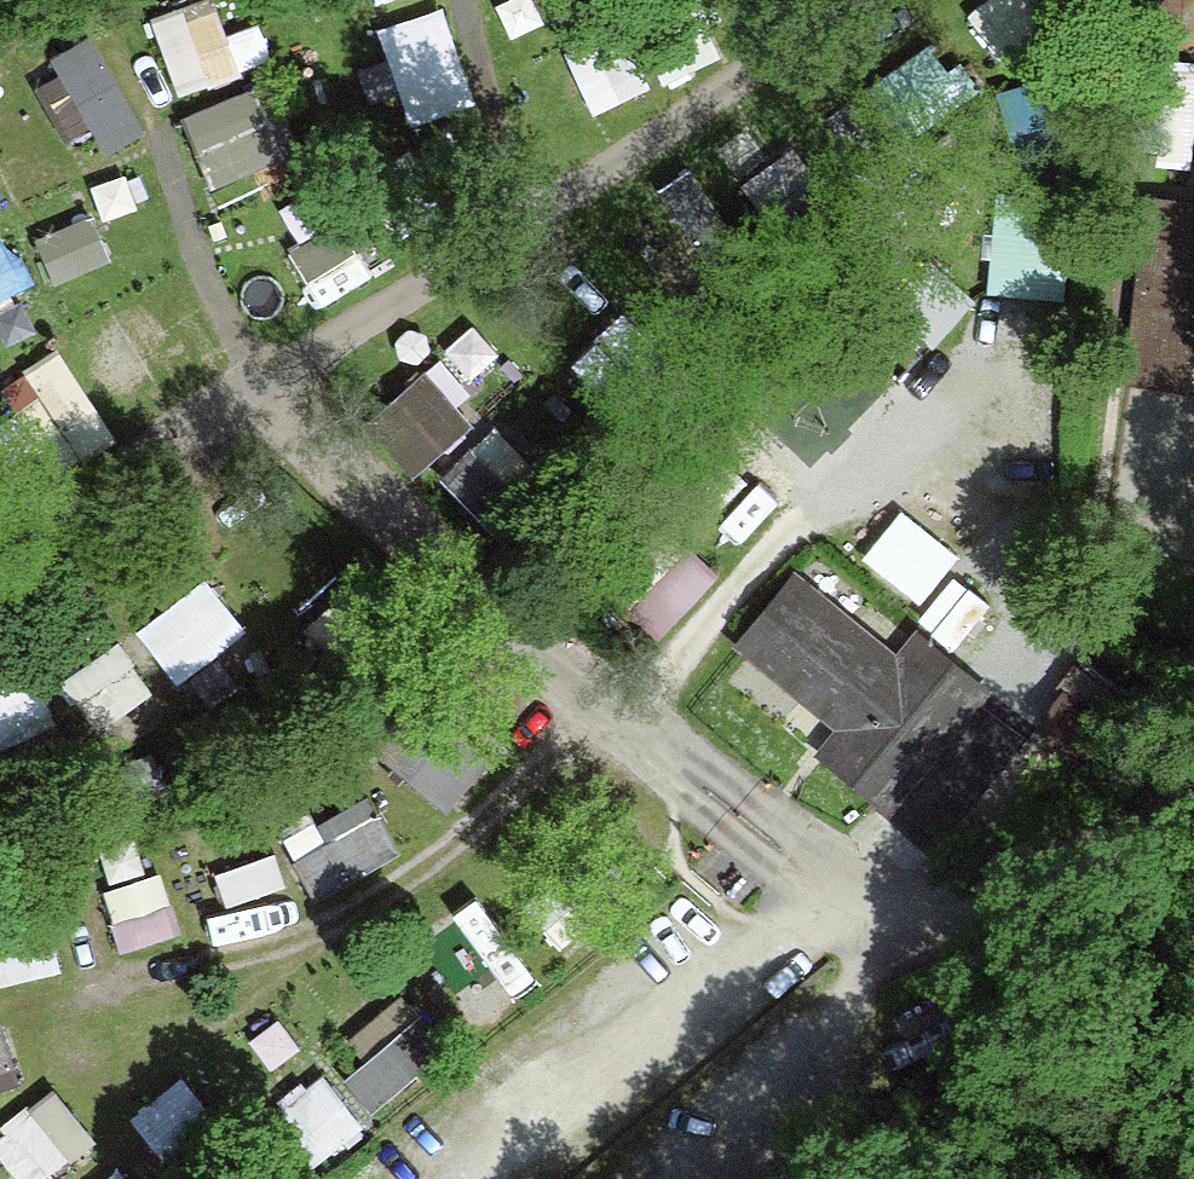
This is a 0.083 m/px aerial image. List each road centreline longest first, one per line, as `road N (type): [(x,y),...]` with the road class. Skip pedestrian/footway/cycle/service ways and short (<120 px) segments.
road 1 (track): [(83,997),(267,946),(358,910),(520,784),(604,701)]
road 2 (unclassified): [(1193,803),(1080,861),(934,910),(862,904),(740,816)]
road 3 (track): [(814,871),(441,1178)]
road 4 (track): [(649,1178),(850,1010),(883,910)]

